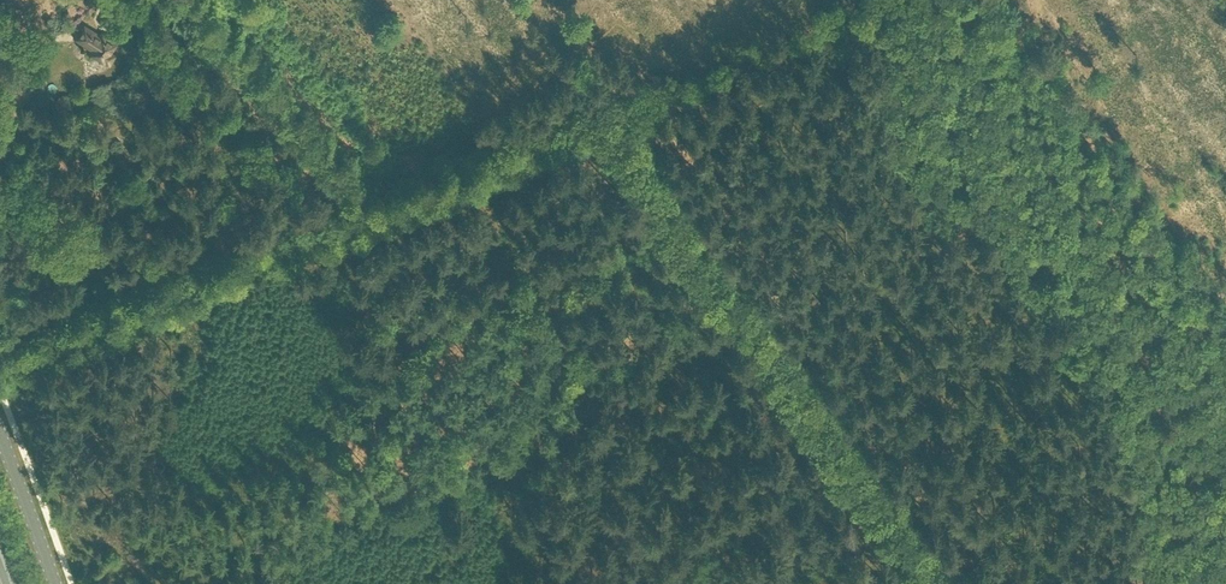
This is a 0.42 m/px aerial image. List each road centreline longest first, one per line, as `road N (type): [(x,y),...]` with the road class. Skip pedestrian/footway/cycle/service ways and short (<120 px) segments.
road 1 (track): [(952,583),(617,106),(864,0)]
road 2 (track): [(203,0),(382,206),(0,369)]
road 3 (track): [(382,206),(617,106)]
road 4 (tertiary): [(55,583),(0,435)]

